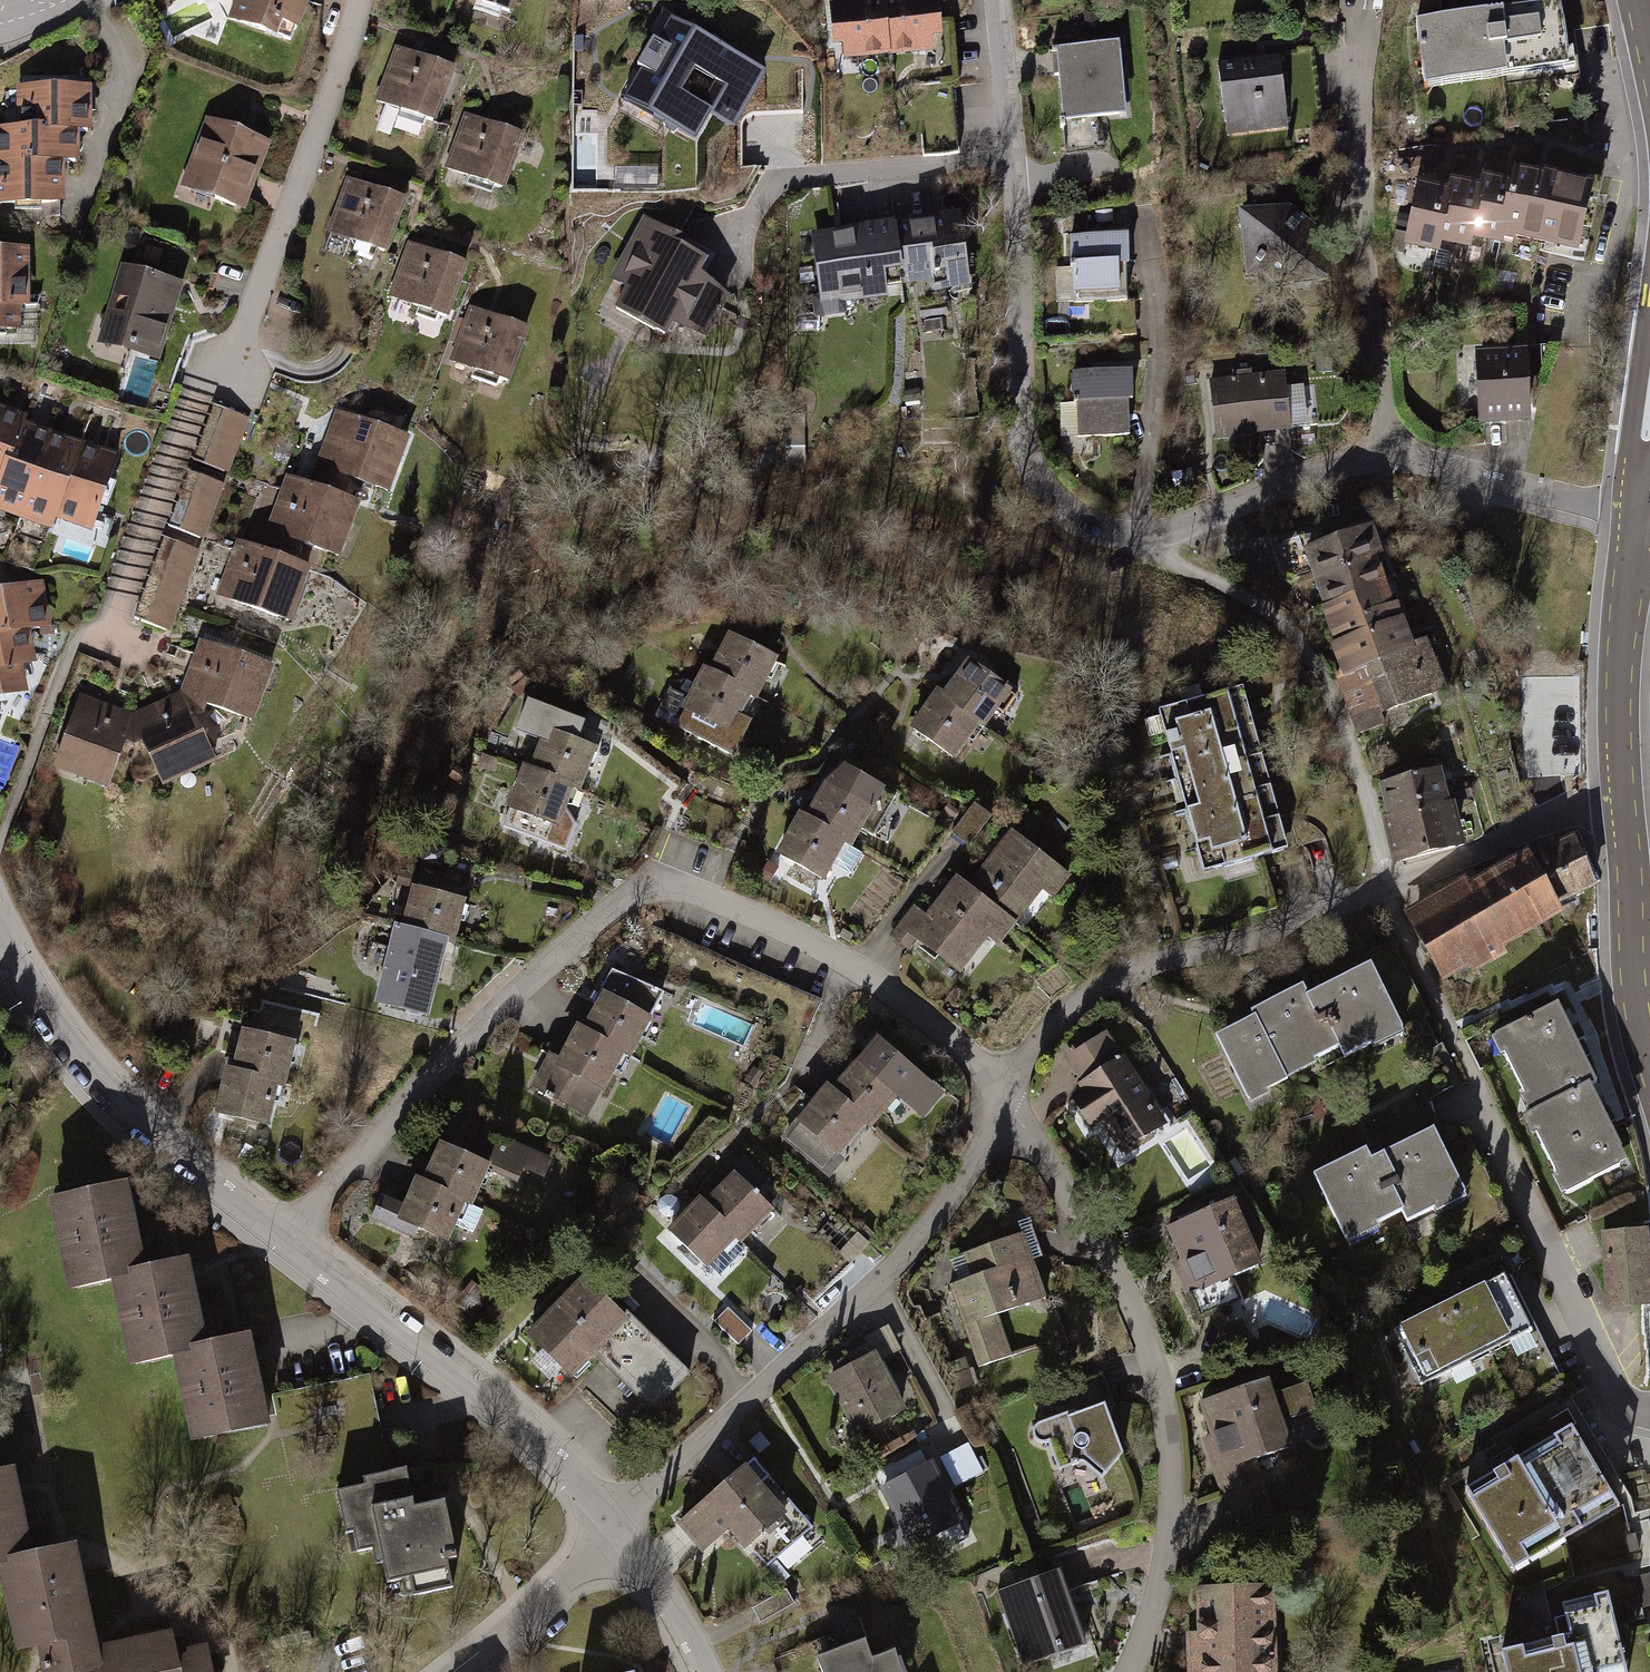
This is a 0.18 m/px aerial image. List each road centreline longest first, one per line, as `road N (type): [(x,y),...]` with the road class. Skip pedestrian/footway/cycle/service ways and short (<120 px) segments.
road 1 (residential): [(286,1241),(456,1049),(662,875),(879,980),(1004,1101)]
road 2 (residential): [(1388,452),(1157,535),(1085,528),(1037,482),(1020,416),(993,0)]
road 3 (residential): [(1004,1101),(1089,997),(1185,948),(1386,891),(1585,805),(1624,797)]
road 4 (residential): [(111,650),(202,394),(226,386),(361,0)]
road 5 (residential): [(1004,1101),(1082,1211),(1138,1320),(1159,1385),(1172,1520),(1159,1592),(1126,1671)]
road 6 (residential): [(627,1531),(931,1230),(1004,1101)]
road 7 (residential): [(1388,452),(1363,245),(1358,74),(1375,2)]
road 8 (residential): [(627,1531),(476,1391),(286,1241)]
road 9 (residential): [(286,1241),(102,1078),(0,929)]
road 10 (secondary): [(1638,517),(1618,692),(1624,797)]
road 11 (secondary): [(1624,797),(1633,967),(1649,1066)]
road 12 (residential): [(1638,517),(1388,452)]
road 13 (residential): [(455,1671),(627,1531)]
road 14 (residential): [(703,1671),(680,1606),(627,1531)]

